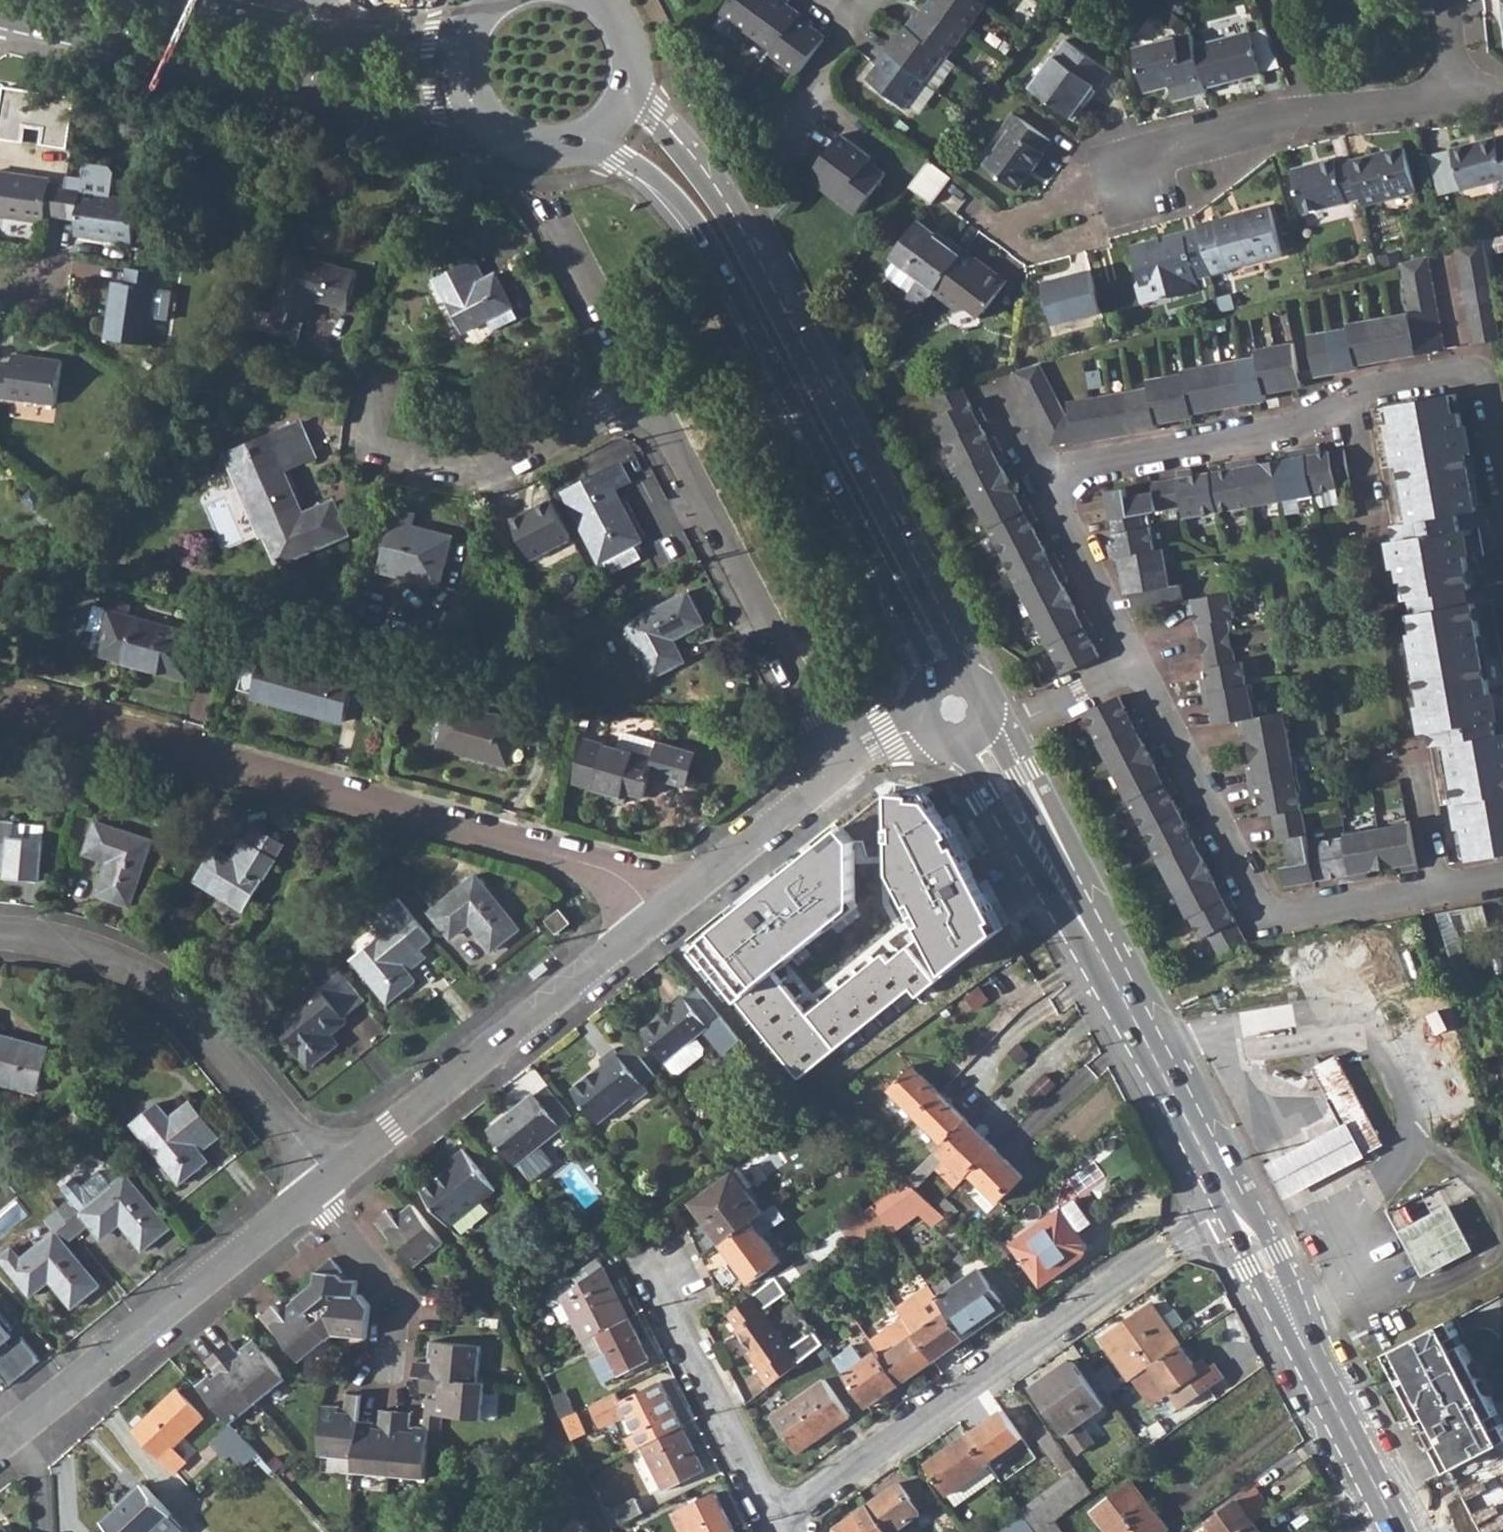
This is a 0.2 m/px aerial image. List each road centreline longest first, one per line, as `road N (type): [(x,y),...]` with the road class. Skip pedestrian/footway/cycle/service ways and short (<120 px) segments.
road 1 (residential): [(657,919),(609,876),(0,707)]
road 2 (primary): [(967,669),(905,524),(744,227),(708,168),(632,98)]
road 3 (primary): [(595,142),(681,212),(911,638),(924,690)]
road 4 (residential): [(777,1526),(1220,1213)]
road 5 (primary): [(963,742),(1220,1213)]
road 6 (primary): [(1250,1197),(1006,731)]
road 7 (secondary): [(0,13),(358,104),(461,97)]
road 8 (residential): [(1137,664),(1277,910),(1437,890)]
road 9 (residential): [(321,1182),(657,919)]
road 10 (residential): [(321,1182),(290,1129),(154,979),(95,950),(0,935)]
road 11 (residential): [(648,395),(842,768)]
road 12 (residential): [(0,1442),(321,1182)]
road 13 (residential): [(1314,117),(1175,144),(1131,185),(1046,231),(991,229),(967,211)]
road 14 (primary): [(1421,1531),(1250,1197)]
road 15 (primary): [(1220,1213),(1385,1531)]
road 16 (residential): [(380,395),(372,440),(386,459),(456,473),(526,459),(648,395)]
road 17 (residential): [(1354,391),(1294,428),(1044,474)]
road 18 (secondary): [(456,47),(372,45),(179,0)]
road 19 (residential): [(672,1283),(674,1318),(777,1526)]
road 20 (residential): [(657,919),(842,768)]
road 21 (residential): [(386,1386),(396,1298),(330,1216),(321,1182)]
road 22 (residential): [(546,200),(648,395)]
road 23 (residential): [(1044,474),(1137,664)]
road 24 (residential): [(1502,449),(1492,384),(1478,373),(1354,391)]
road 25 (primary): [(461,97),(484,130),(518,151),(558,155),(595,142)]
road 26 (residential): [(1137,664),(1006,731)]
road 27 (residential): [(1414,755),(1437,890)]
road 28 (residential): [(1441,105),(1314,117)]
road 29 (residential): [(1266,0),(1314,117)]

